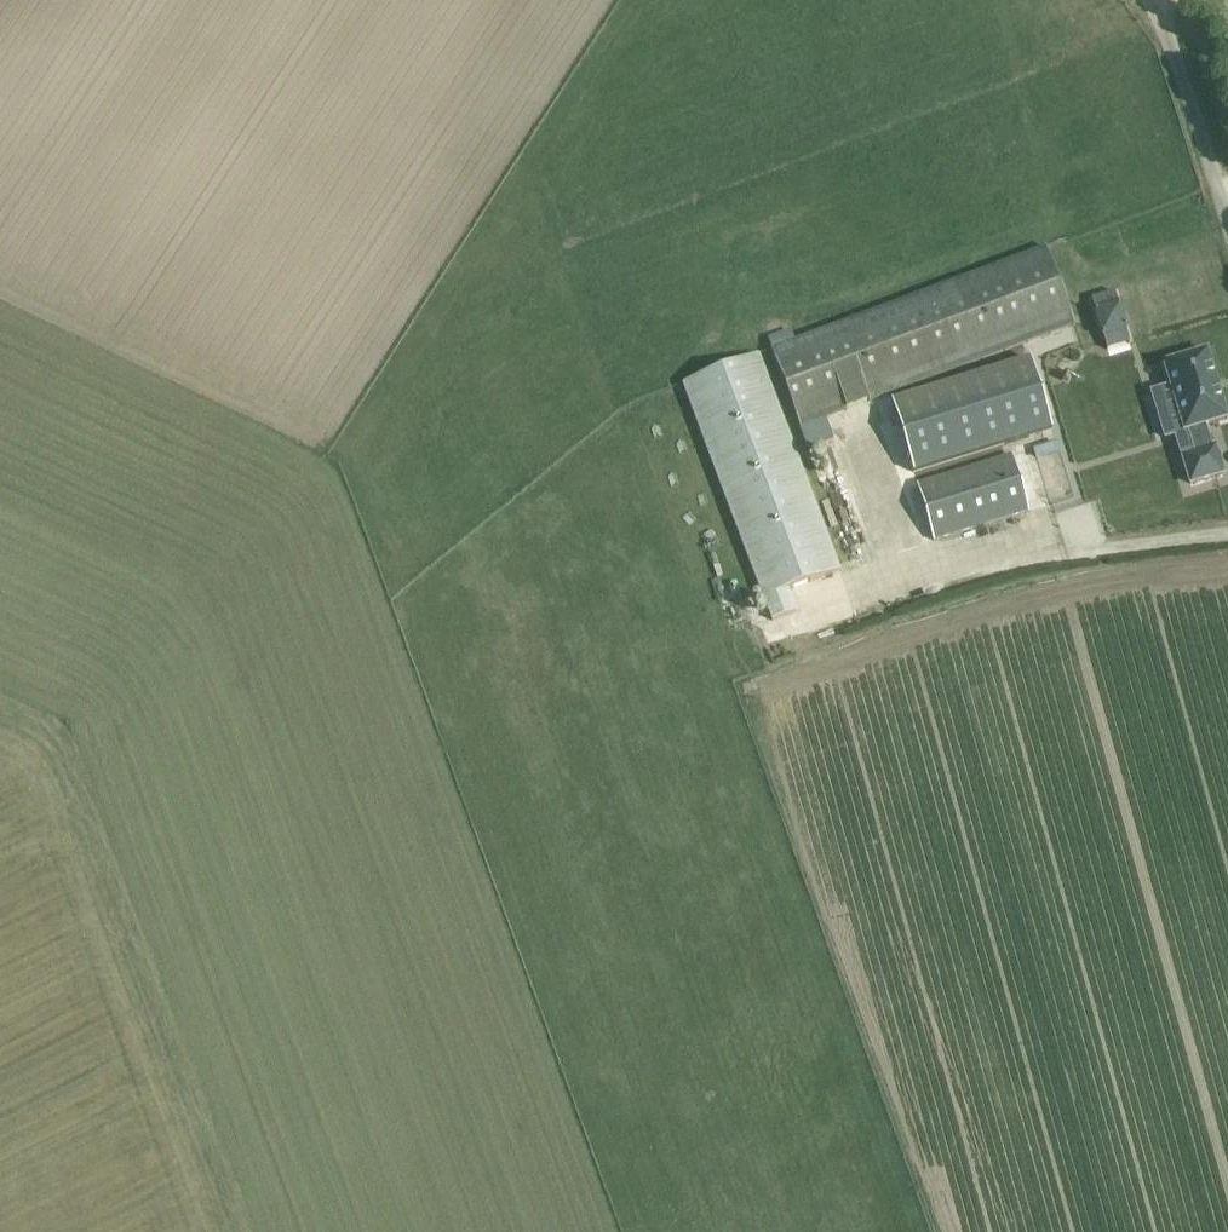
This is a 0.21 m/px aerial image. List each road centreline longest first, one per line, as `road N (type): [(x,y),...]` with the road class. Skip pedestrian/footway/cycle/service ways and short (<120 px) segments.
road 1 (unclassified): [(1227,220),(1152,0)]

